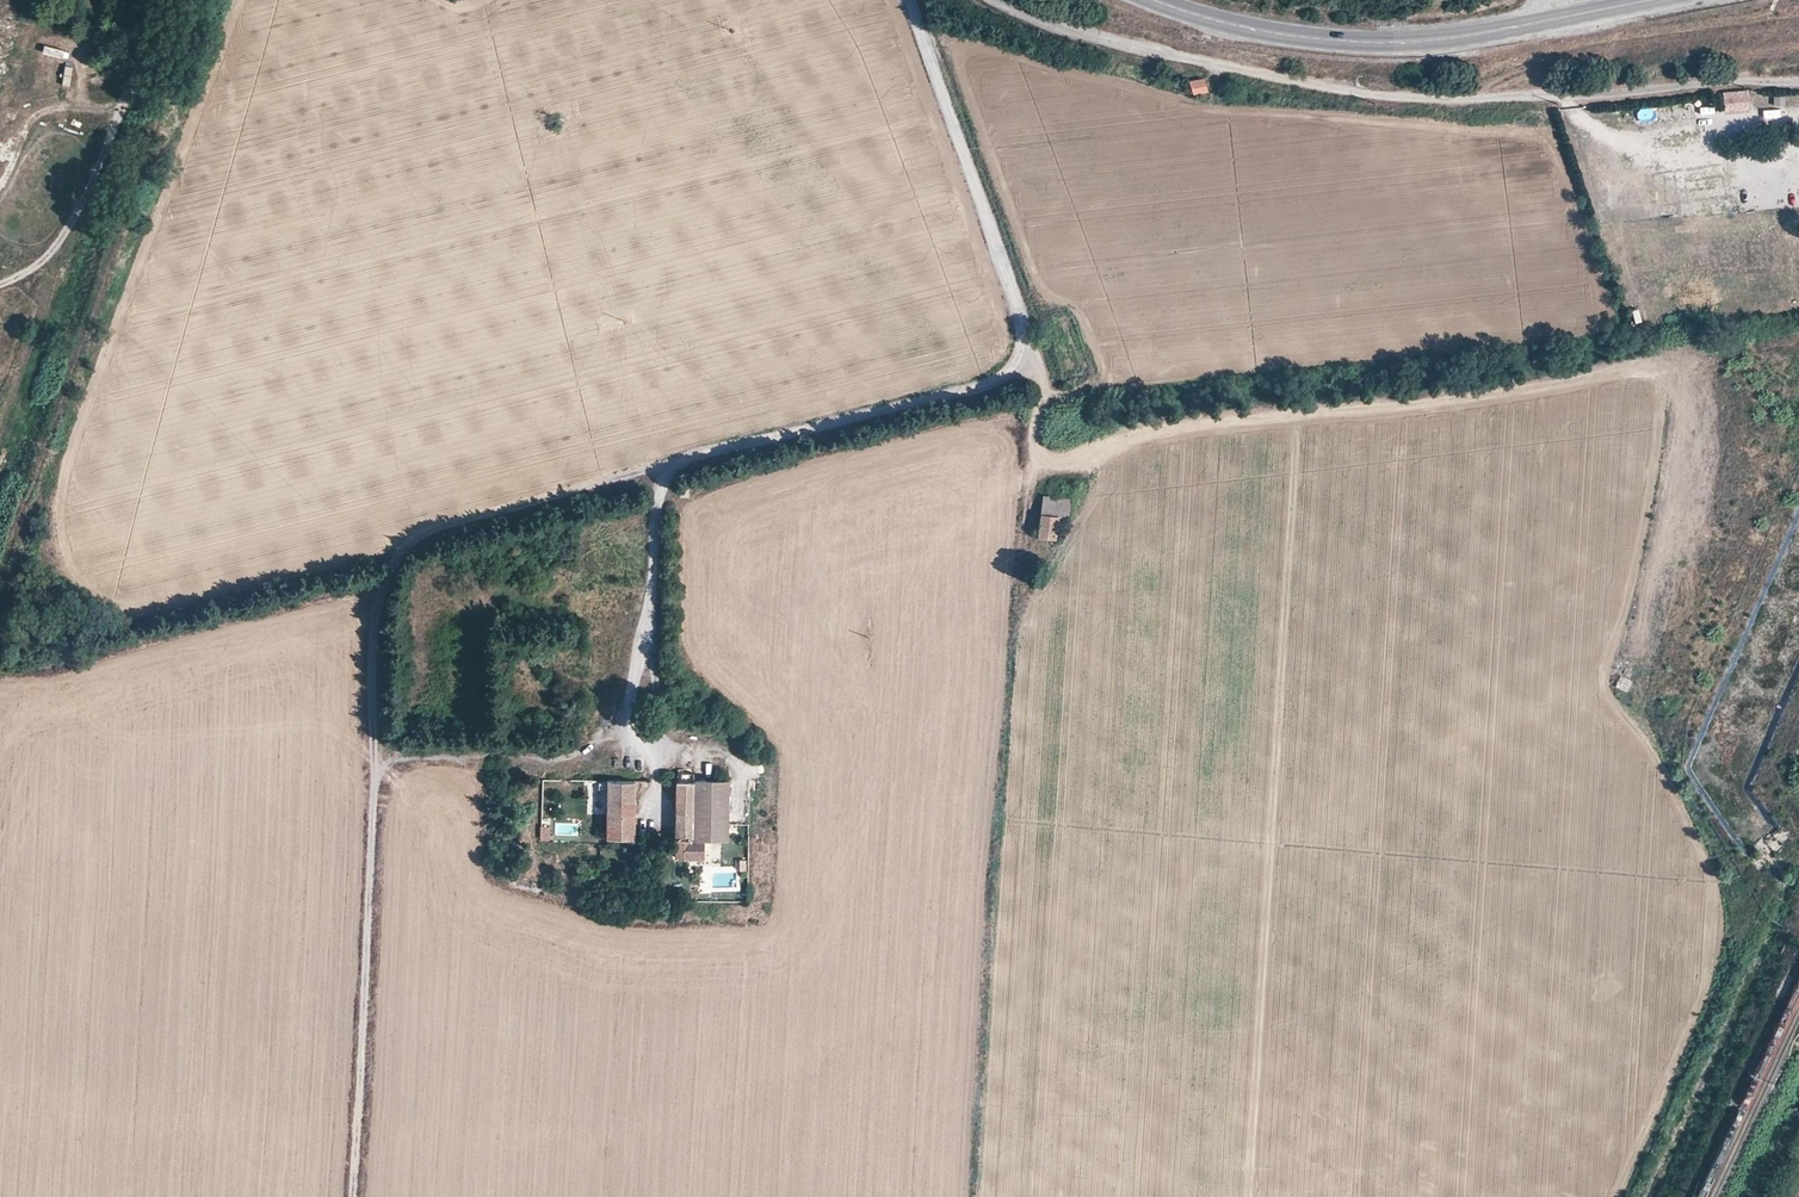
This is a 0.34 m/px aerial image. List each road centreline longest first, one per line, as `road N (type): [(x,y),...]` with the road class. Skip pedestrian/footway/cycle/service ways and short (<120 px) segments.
road 1 (track): [(379,758),(576,758),(620,715),(652,662),(660,475),(695,456),(984,386),(1013,369),(1024,334),(1016,298),(910,0)]
road 2 (track): [(352,1196),(389,549),(660,475)]
road 3 (tertiary): [(1546,21),(1444,39),(1328,39),(1250,28),(1154,0)]

